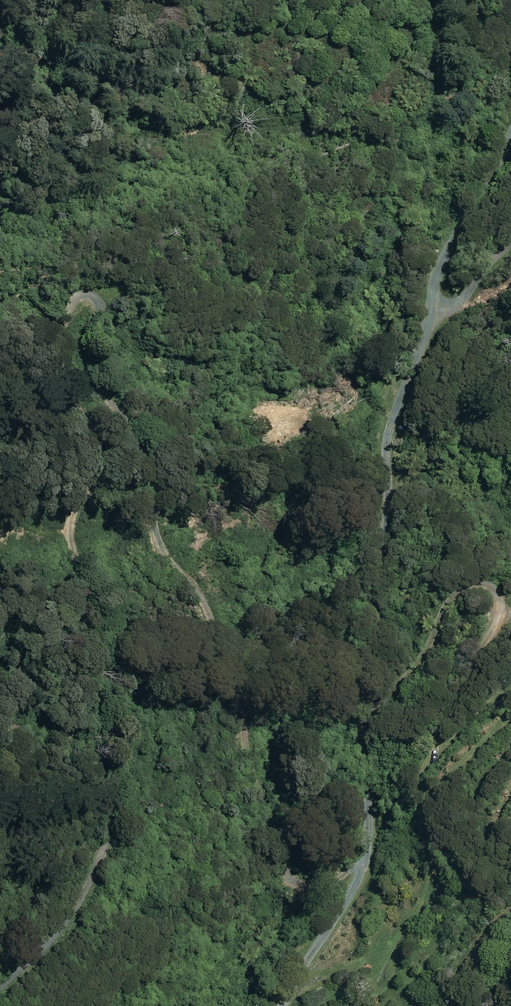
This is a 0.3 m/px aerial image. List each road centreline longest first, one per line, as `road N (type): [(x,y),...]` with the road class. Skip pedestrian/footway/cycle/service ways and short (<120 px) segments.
road 1 (track): [(0,1005),(79,931),(105,856),(113,752),(77,614),(79,477),(62,397),(64,320),(83,295),(117,300),(108,378),(155,465),(173,529),(172,563),(214,603),(279,835),(297,868),(345,869),(367,853),(365,534),(391,419),(445,254),(510,131)]

